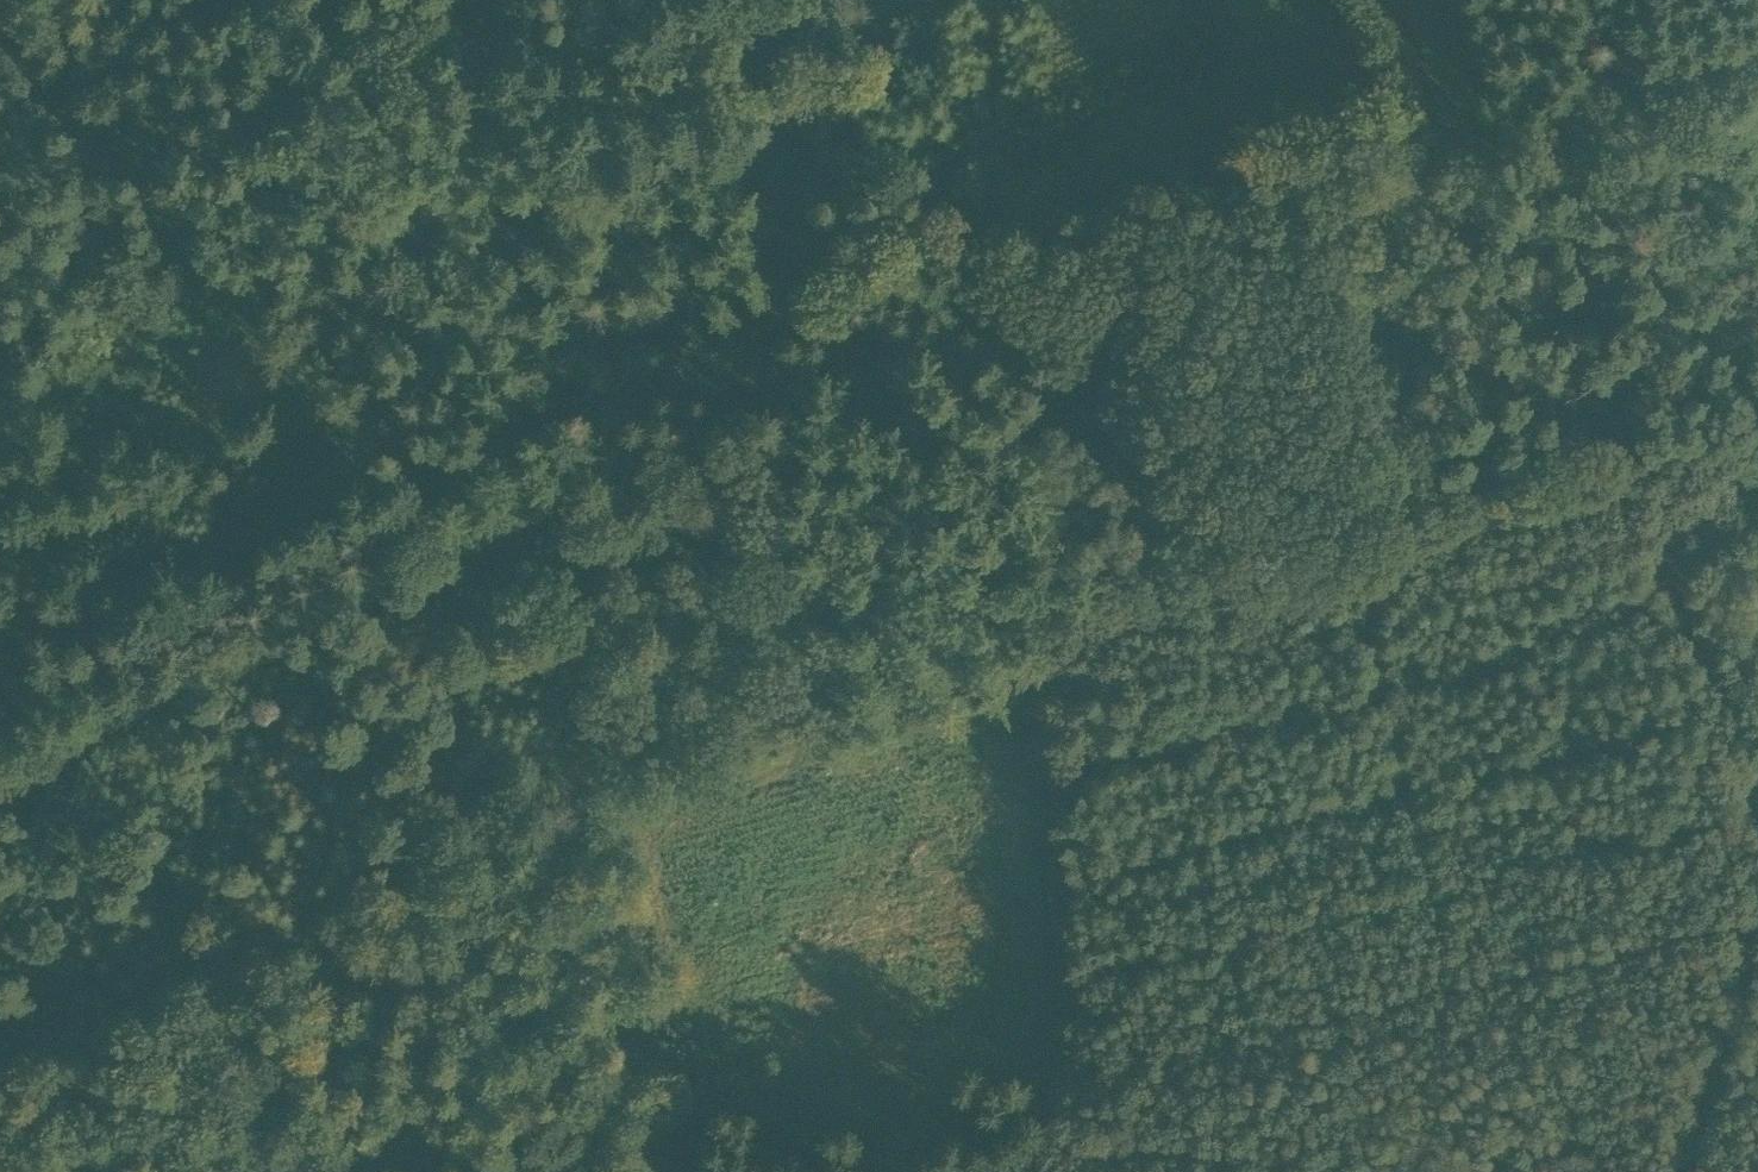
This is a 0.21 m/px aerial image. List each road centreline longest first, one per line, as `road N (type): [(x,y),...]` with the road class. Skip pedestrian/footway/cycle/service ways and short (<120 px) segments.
road 1 (track): [(0,795),(171,683),(772,397),(933,368),(1059,316),(1388,204),(1365,78),(1339,0)]

